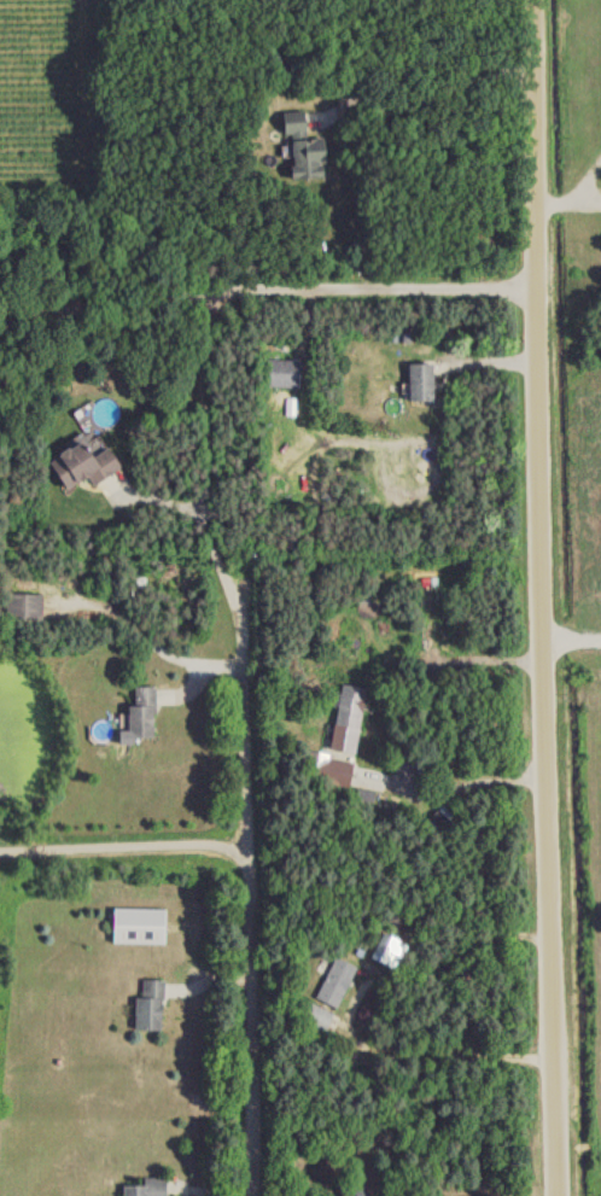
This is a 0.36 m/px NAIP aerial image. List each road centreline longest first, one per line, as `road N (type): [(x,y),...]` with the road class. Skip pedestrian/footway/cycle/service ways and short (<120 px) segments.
road 1 (residential): [(563,1195),(533,0)]

